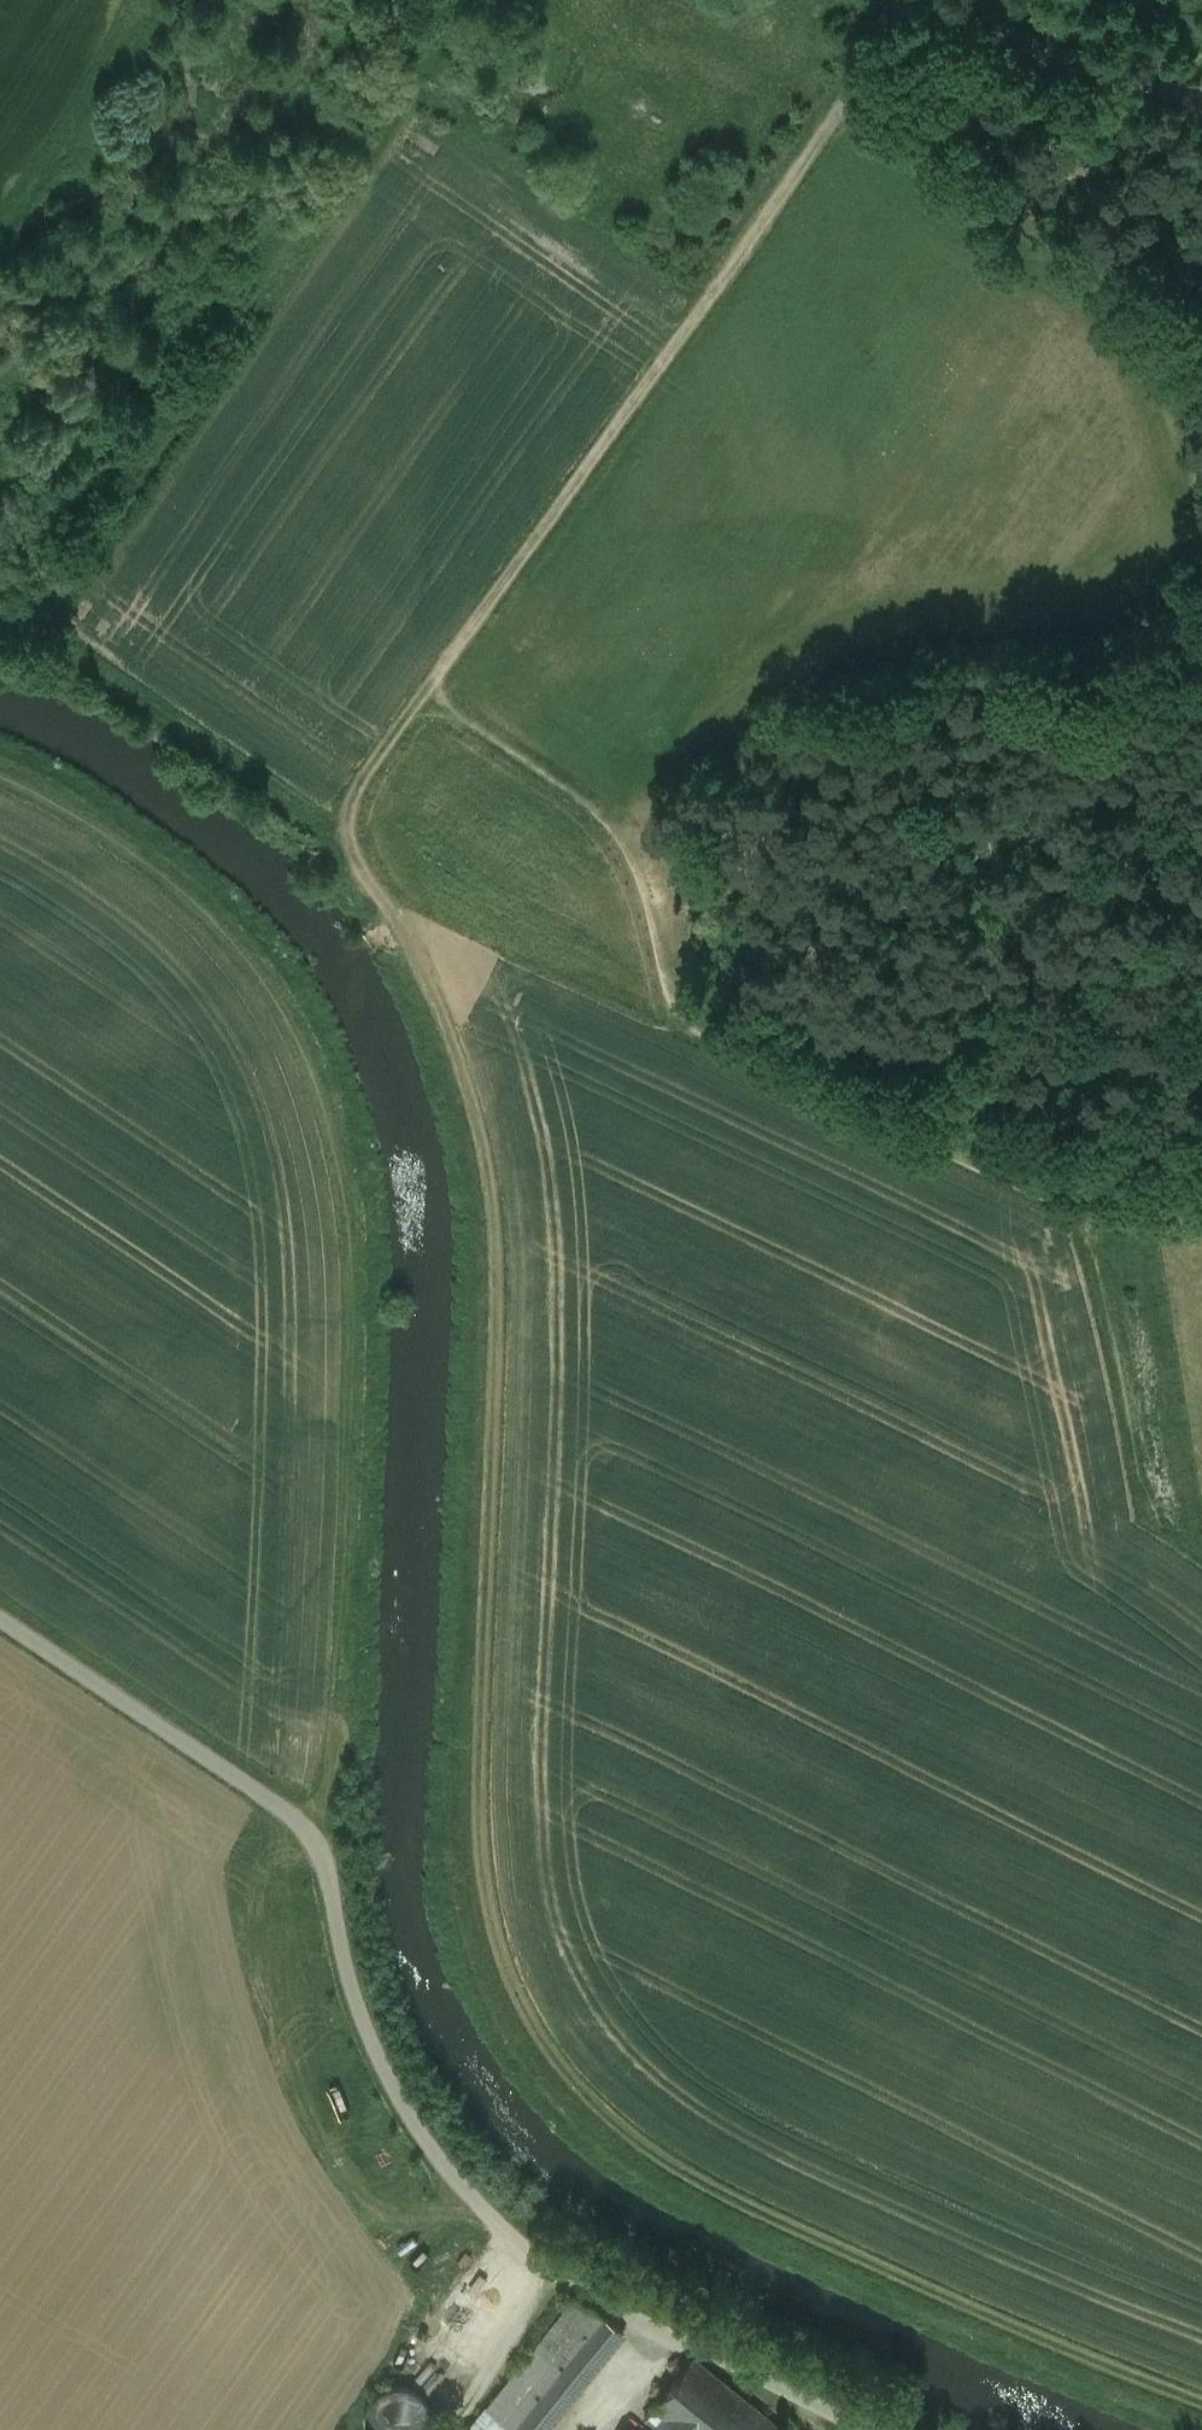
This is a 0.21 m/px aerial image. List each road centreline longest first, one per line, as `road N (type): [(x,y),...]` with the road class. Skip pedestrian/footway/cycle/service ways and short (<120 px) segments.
road 1 (track): [(355,803),(903,0)]
road 2 (unclassified): [(0,1610),(320,1825),(345,1948),(370,2020),(427,2123),(502,2212),(622,2301)]
road 3 (unclassified): [(913,0),(972,26),(1201,91)]
road 4 (unclassified): [(891,2429),(622,2301)]

